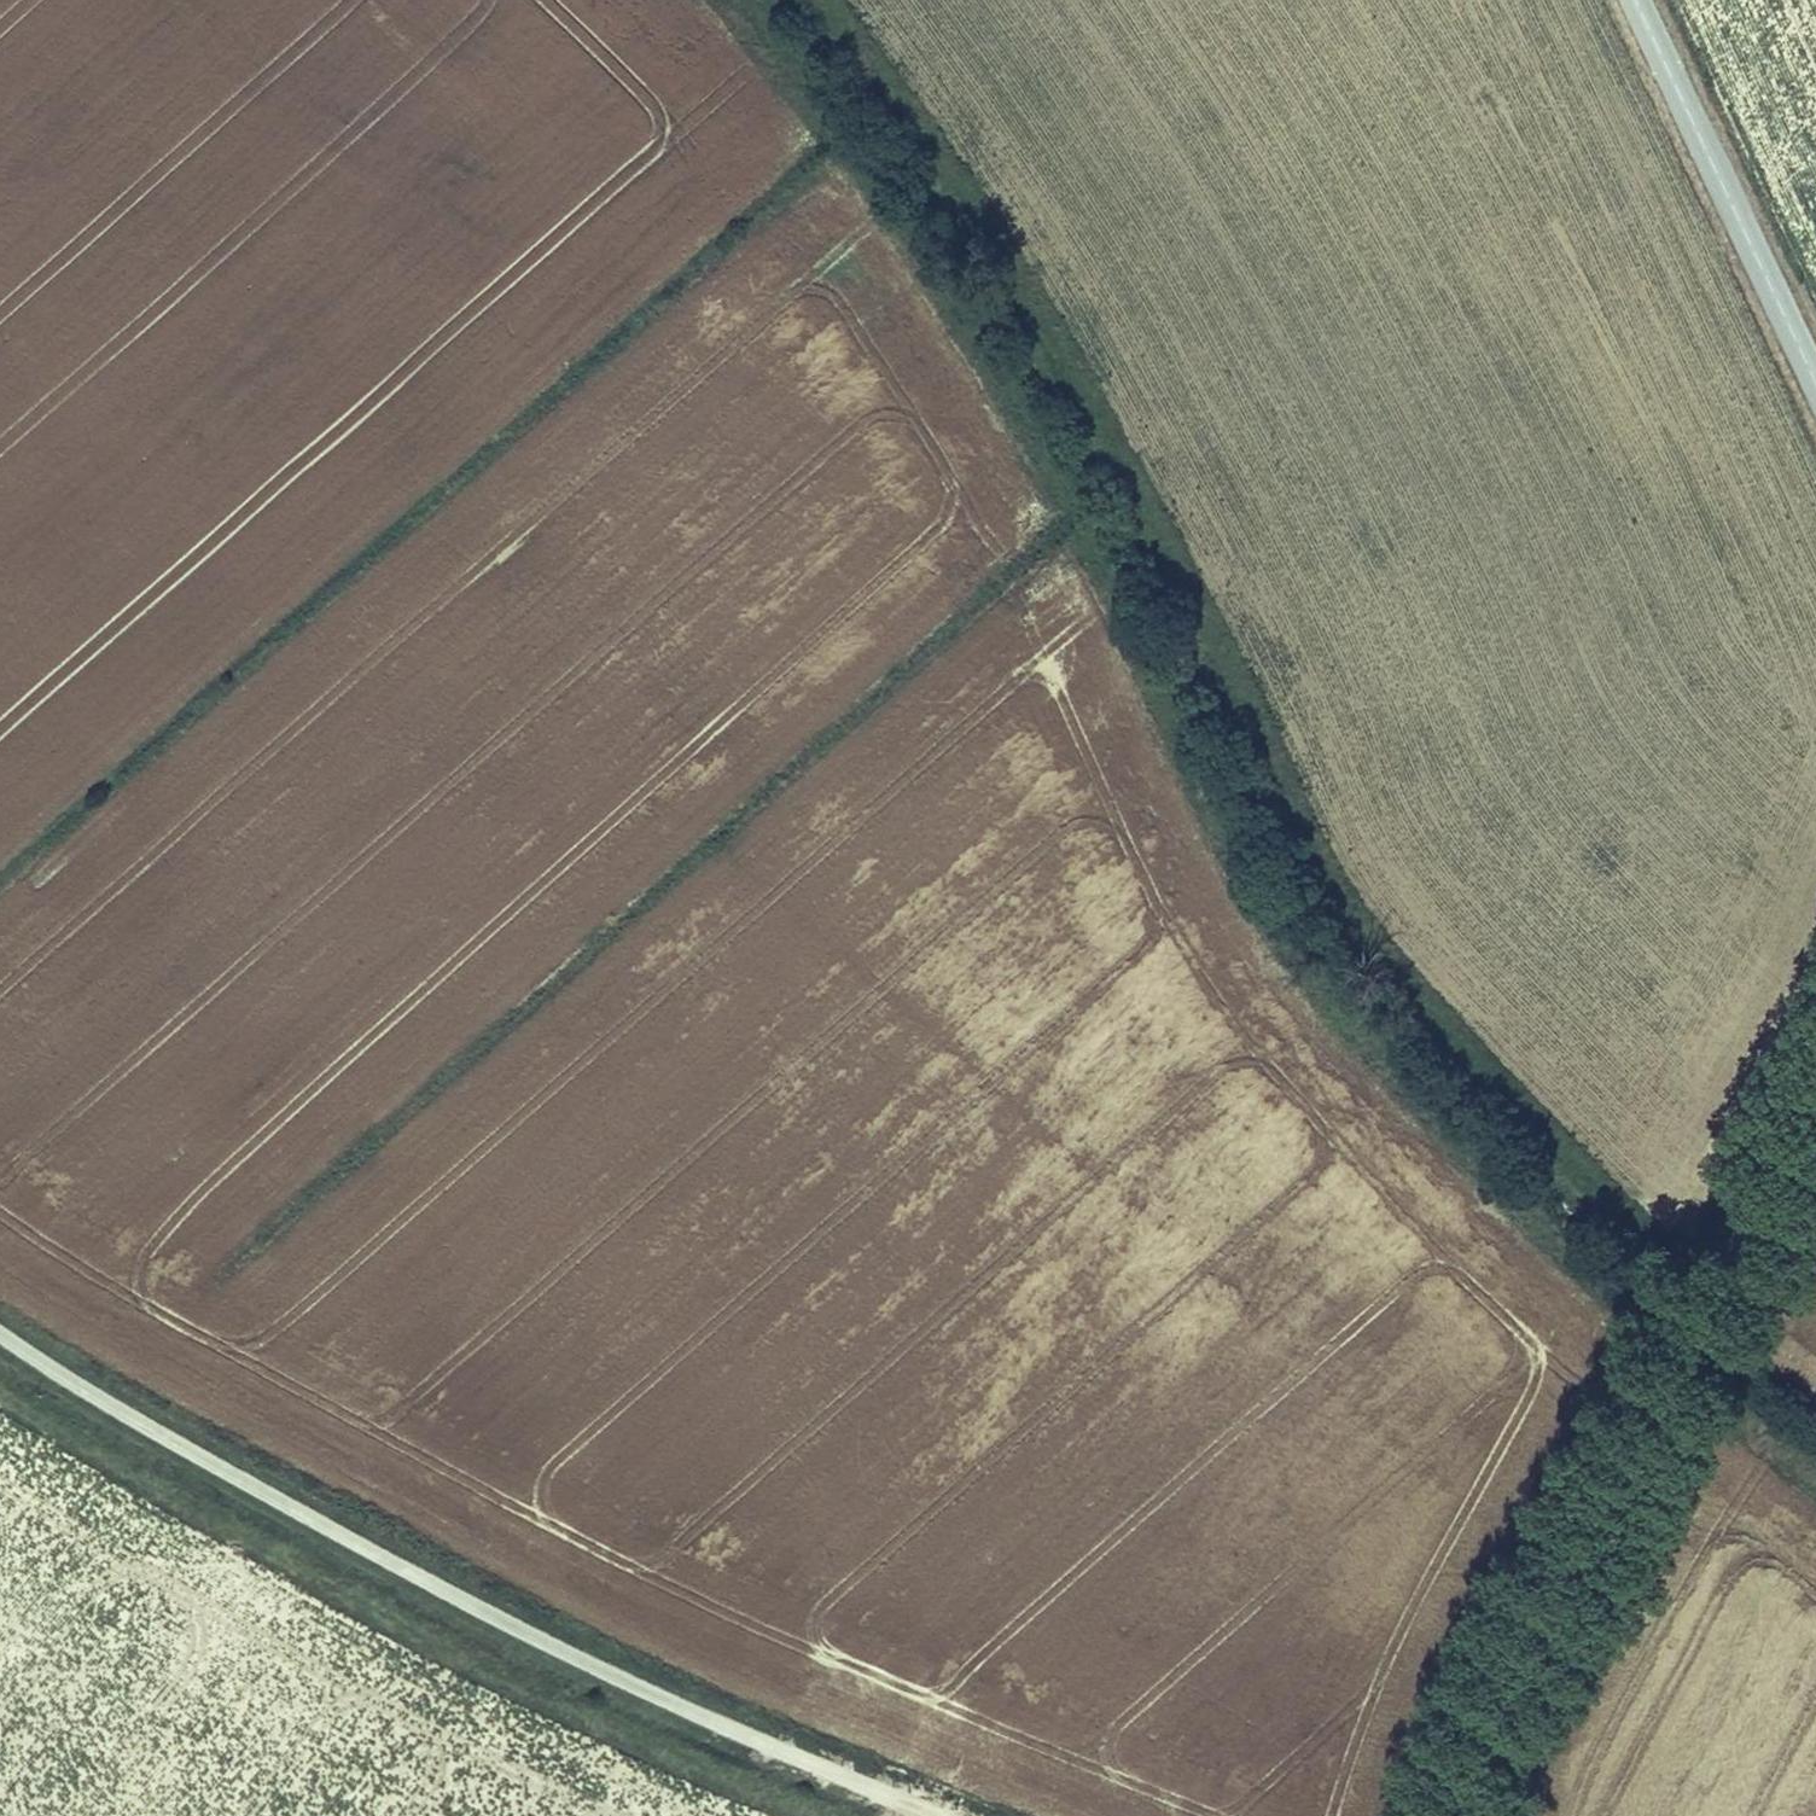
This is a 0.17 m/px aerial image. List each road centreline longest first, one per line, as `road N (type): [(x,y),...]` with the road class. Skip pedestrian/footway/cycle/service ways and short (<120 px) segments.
road 1 (unclassified): [(955,1815),(661,1687),(43,1341),(0,1310)]
road 2 (tertiary): [(1479,1815),(1501,1716),(1527,1654),(1815,1145)]
road 3 (tertiary): [(1815,380),(1636,0)]

